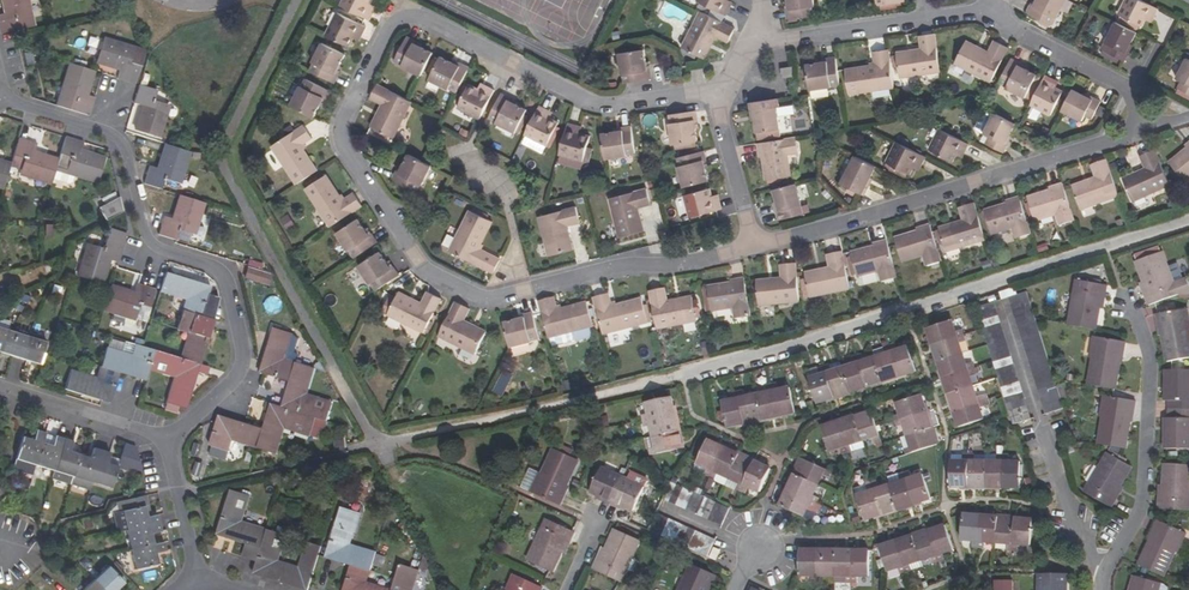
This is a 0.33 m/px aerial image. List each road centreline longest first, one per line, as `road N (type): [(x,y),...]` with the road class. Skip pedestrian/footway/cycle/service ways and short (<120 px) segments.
road 1 (residential): [(754,245),(677,265),(619,266),(486,299),(424,270),(340,135),(387,29),(420,17),(601,106),(714,91)]
road 2 (residential): [(1188,219),(906,311),(680,371)]
road 3 (residential): [(0,98),(116,137),(149,240),(225,277),(241,365),(167,439)]
road 4 (residential): [(1142,128),(754,245)]
road 5 (residential): [(1100,563),(1077,539),(1004,307)]
road 6 (residential): [(1100,563),(1132,523),(1142,496),(1148,351),(1129,307)]
road 7 (residential): [(0,385),(167,439)]
road 8 (residential): [(990,11),(1133,89)]
road 9 (residential): [(714,91),(754,245)]
road 10 (residential): [(770,43),(927,20)]
road 11 (residential): [(167,439),(202,577)]

